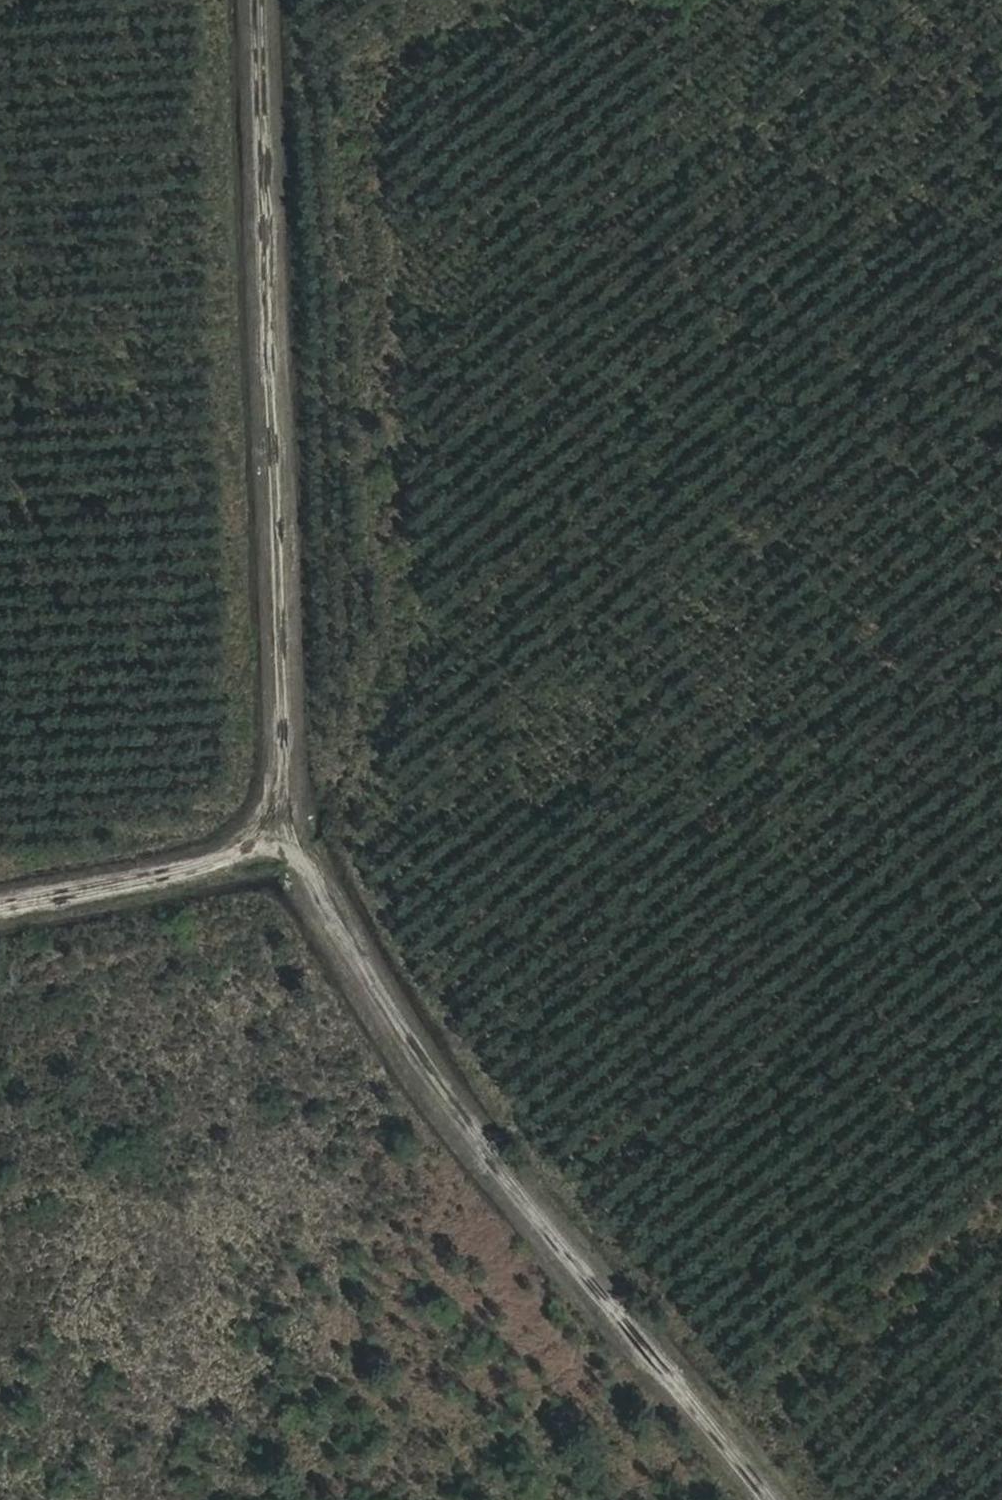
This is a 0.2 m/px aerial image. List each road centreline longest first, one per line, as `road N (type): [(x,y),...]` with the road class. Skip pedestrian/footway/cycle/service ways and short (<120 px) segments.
road 1 (track): [(266,0),(286,848),(0,905)]
road 2 (track): [(768,1499),(408,1061),(286,848)]

